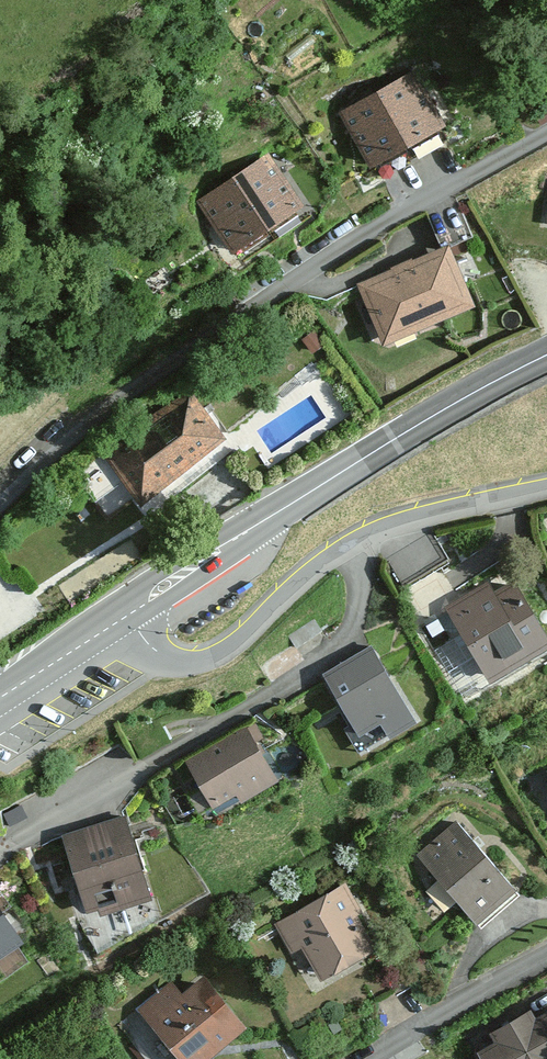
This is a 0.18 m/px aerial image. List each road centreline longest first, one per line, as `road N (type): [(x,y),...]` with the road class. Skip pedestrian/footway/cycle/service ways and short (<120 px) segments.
road 1 (residential): [(0,505),(83,430),(270,295),(546,134)]
road 2 (residential): [(546,485),(360,539),(212,661),(168,669),(127,617)]
road 3 (primary): [(546,354),(410,430),(127,617)]
road 4 (residential): [(546,950),(359,1058)]
road 5 (primary): [(127,617),(0,699)]

